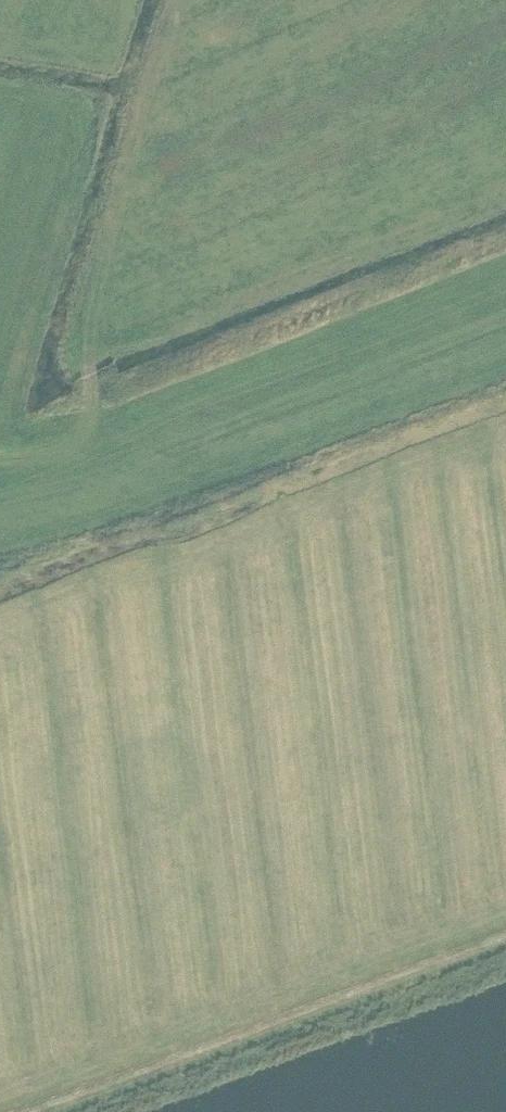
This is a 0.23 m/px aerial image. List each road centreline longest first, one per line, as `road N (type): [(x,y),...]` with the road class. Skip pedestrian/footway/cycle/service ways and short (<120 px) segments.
road 1 (track): [(0,501),(151,456),(505,318)]
road 2 (track): [(58,1111),(505,944)]

